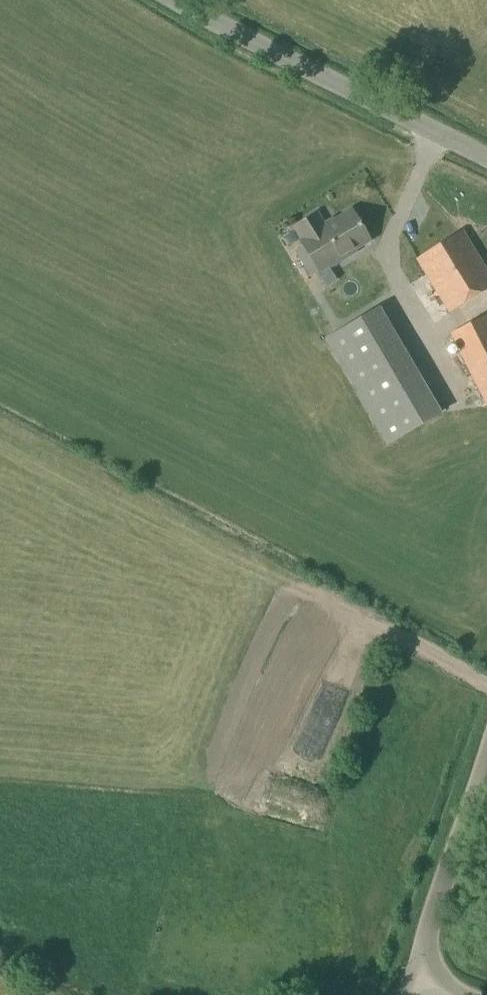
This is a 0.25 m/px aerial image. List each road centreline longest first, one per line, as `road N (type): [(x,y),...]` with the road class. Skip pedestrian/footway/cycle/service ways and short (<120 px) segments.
road 1 (unclassified): [(486,163),(170,0)]
road 2 (unclassified): [(408,974),(486,748)]

